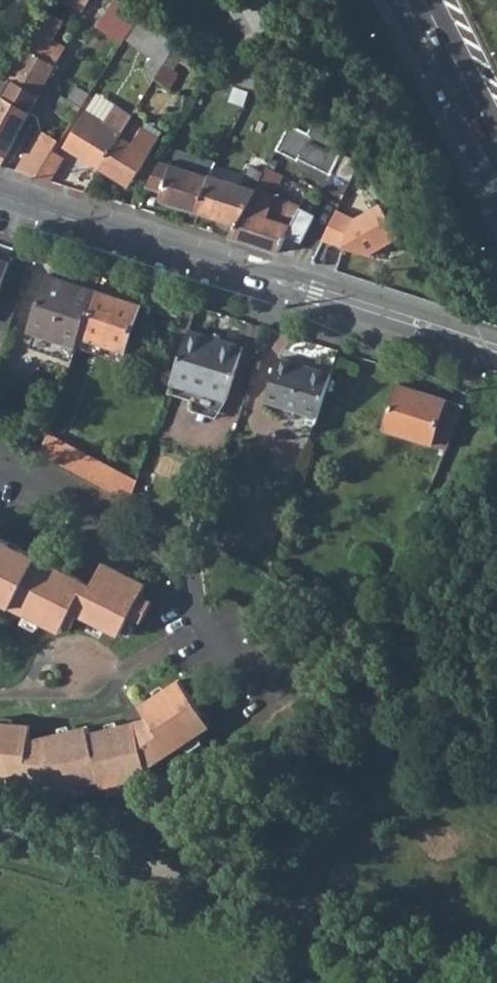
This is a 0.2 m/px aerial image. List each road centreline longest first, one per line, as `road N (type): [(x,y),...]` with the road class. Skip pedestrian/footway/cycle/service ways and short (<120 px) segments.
road 1 (secondary): [(496,354),(0,188)]
road 2 (trunk): [(393,0),(496,207)]
road 3 (trunk): [(496,140),(422,0)]

